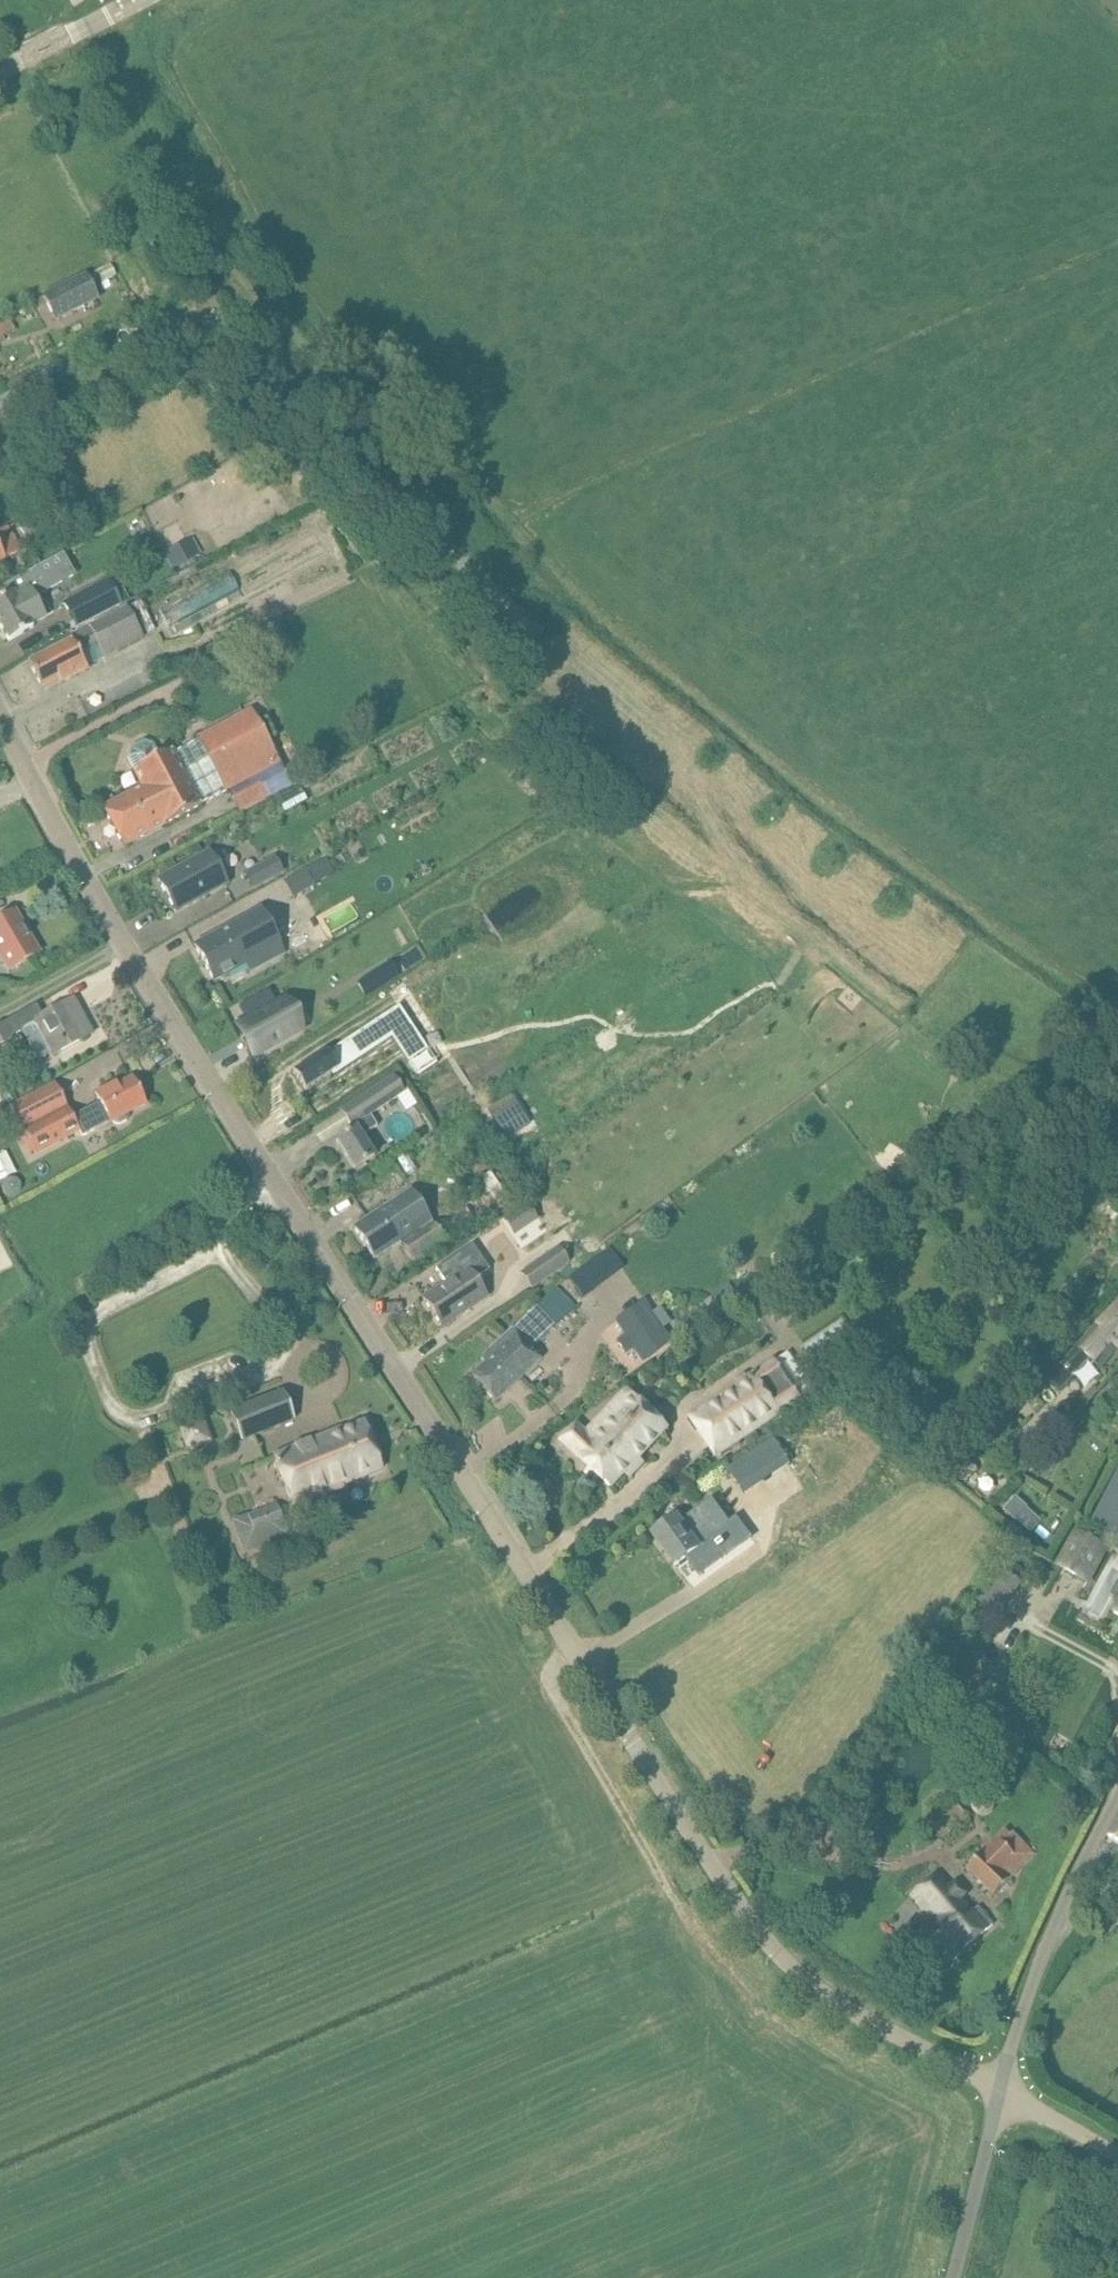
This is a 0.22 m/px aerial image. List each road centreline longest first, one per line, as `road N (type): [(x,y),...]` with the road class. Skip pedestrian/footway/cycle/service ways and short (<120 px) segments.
road 1 (unclassified): [(1000,2086),(804,1979),(711,1865),(115,930),(0,719)]
road 2 (residential): [(1000,2086),(1041,1961),(1117,1797)]
road 3 (unclassified): [(953,2277),(1000,2086)]
road 4 (tertiary): [(0,70),(138,0)]
road 5 (unclassified): [(1117,2155),(1000,2086)]

